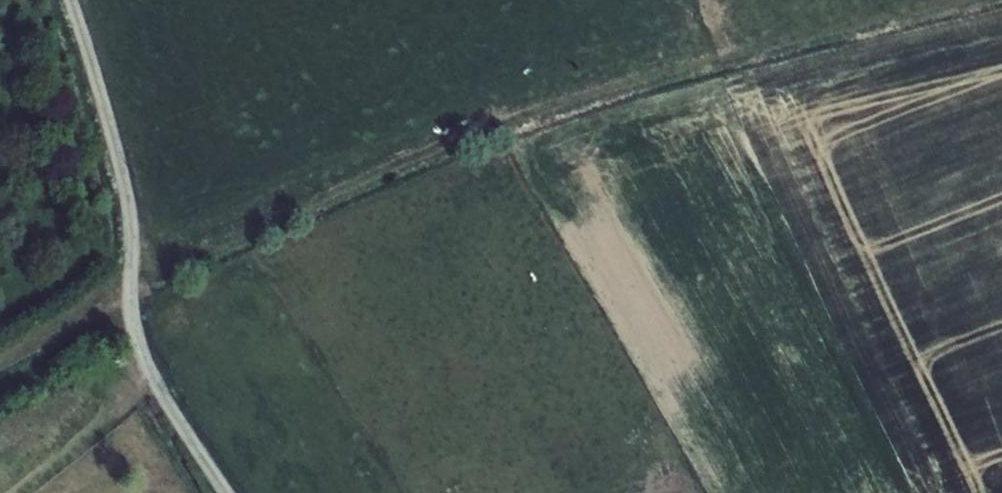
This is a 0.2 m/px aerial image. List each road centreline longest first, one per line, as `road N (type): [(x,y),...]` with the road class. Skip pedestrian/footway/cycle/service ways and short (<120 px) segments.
road 1 (unclassified): [(72,0),(130,204),(136,336),(228,492)]

